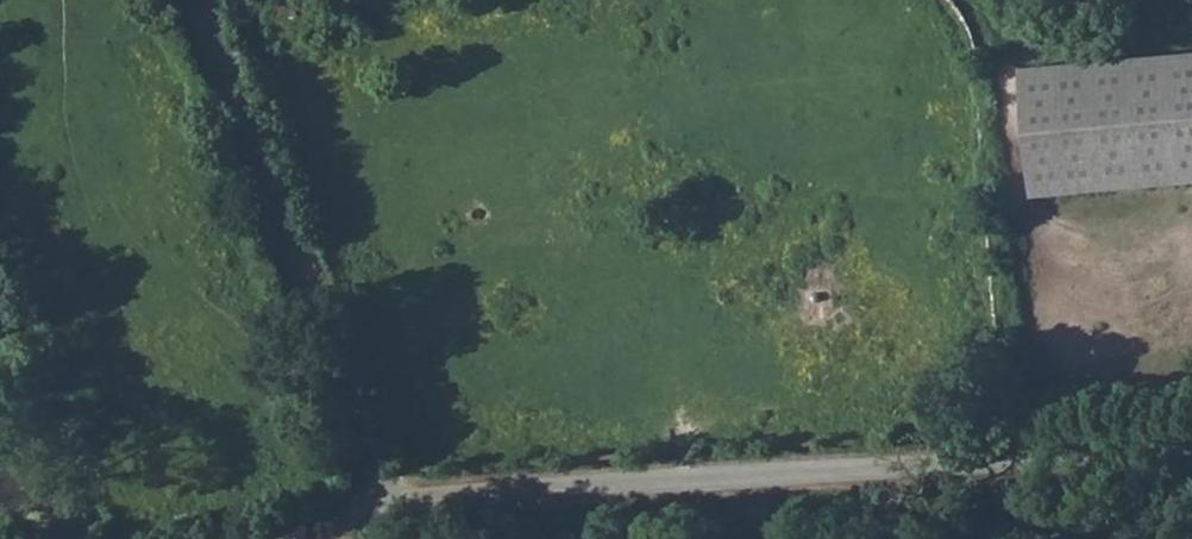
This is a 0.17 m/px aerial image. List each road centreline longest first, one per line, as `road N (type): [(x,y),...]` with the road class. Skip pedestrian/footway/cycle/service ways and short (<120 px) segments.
road 1 (unclassified): [(389,509),(1191,453)]
road 2 (unclassified): [(204,0),(389,509)]

